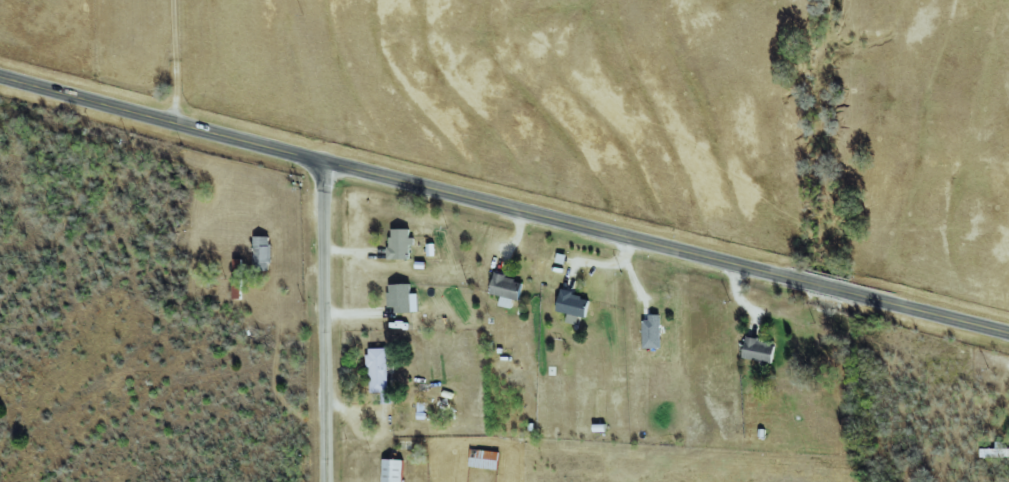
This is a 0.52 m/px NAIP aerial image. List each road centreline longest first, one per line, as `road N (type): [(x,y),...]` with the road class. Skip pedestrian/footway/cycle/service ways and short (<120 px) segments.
road 1 (secondary): [(0,77),(1008,334)]
road 2 (residential): [(323,161),(327,481)]

